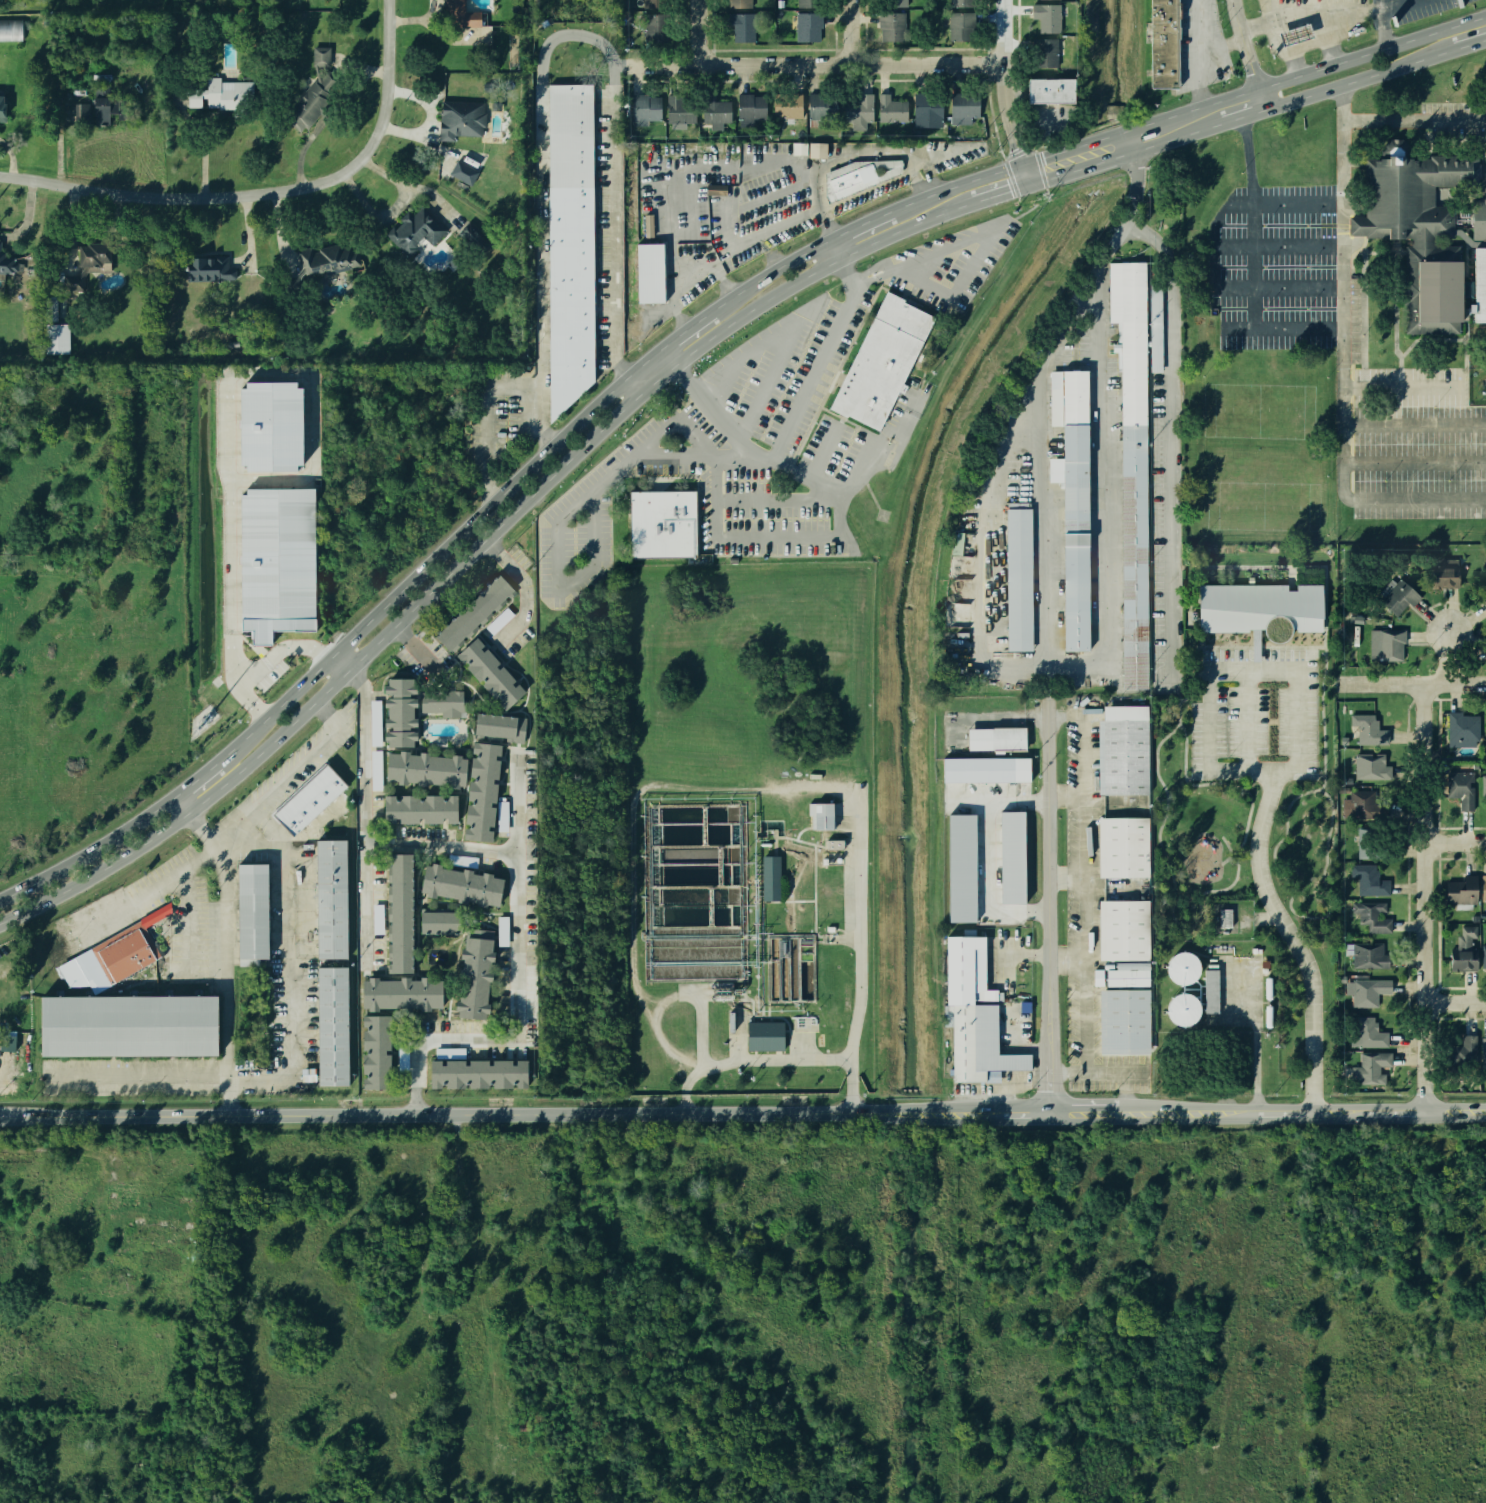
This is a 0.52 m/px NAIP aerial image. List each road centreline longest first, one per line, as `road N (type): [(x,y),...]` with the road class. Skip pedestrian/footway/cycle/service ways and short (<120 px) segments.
road 1 (tertiary): [(0,1115),(1485,1109)]
road 2 (secondary): [(0,923),(145,844),(234,776),(673,364)]
road 3 (secondary): [(656,349),(222,756)]
road 4 (residential): [(0,176),(124,196),(205,198),(335,177),(377,133),(386,12)]
road 5 (residential): [(1424,1110),(1420,685)]
road 6 (residential): [(623,66),(1000,62)]
road 7 (secondary): [(1485,17),(1160,121)]
road 8 (secondary): [(673,364),(784,288),(963,206)]
road 9 (track): [(464,1112),(462,1170),(472,1186),(494,1433)]
road 10 (residential): [(857,1108),(865,854)]
road 11 (secondary): [(172,796),(0,898)]
road 12 (secondary): [(1030,185),(1219,124)]
road 13 (secondary): [(1266,108),(1453,51)]
road 14 (residential): [(856,1062),(748,1059),(696,1082),(692,1108)]
road 15 (residential): [(1030,185),(1002,89),(1001,0)]
road 16 (residential): [(1341,685),(1485,685)]
road 17 (secondary): [(827,240),(709,310)]
road 18 (residential): [(0,1151),(114,1150),(124,1158)]

